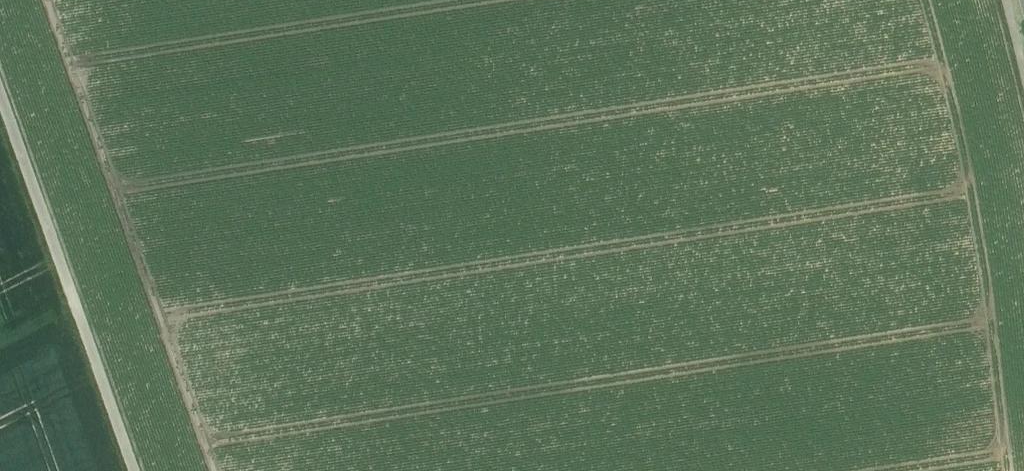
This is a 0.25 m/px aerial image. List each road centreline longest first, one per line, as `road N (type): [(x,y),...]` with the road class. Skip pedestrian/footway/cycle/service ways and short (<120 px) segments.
road 1 (track): [(0,96),(133,470)]

